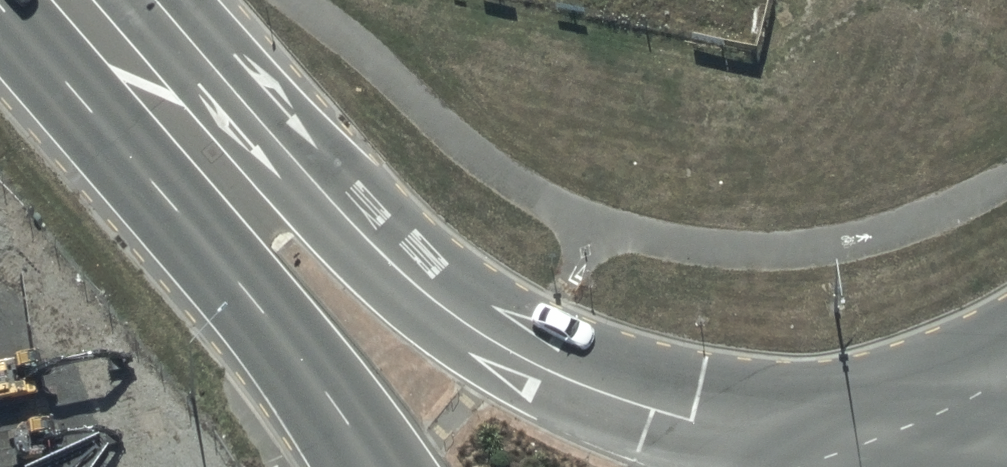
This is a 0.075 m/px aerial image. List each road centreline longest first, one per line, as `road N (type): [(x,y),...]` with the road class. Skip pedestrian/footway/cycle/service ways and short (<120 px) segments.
road 1 (secondary): [(93,0),(457,317),(510,352),(694,421),(843,447)]
road 2 (secondary): [(373,466),(49,0)]

